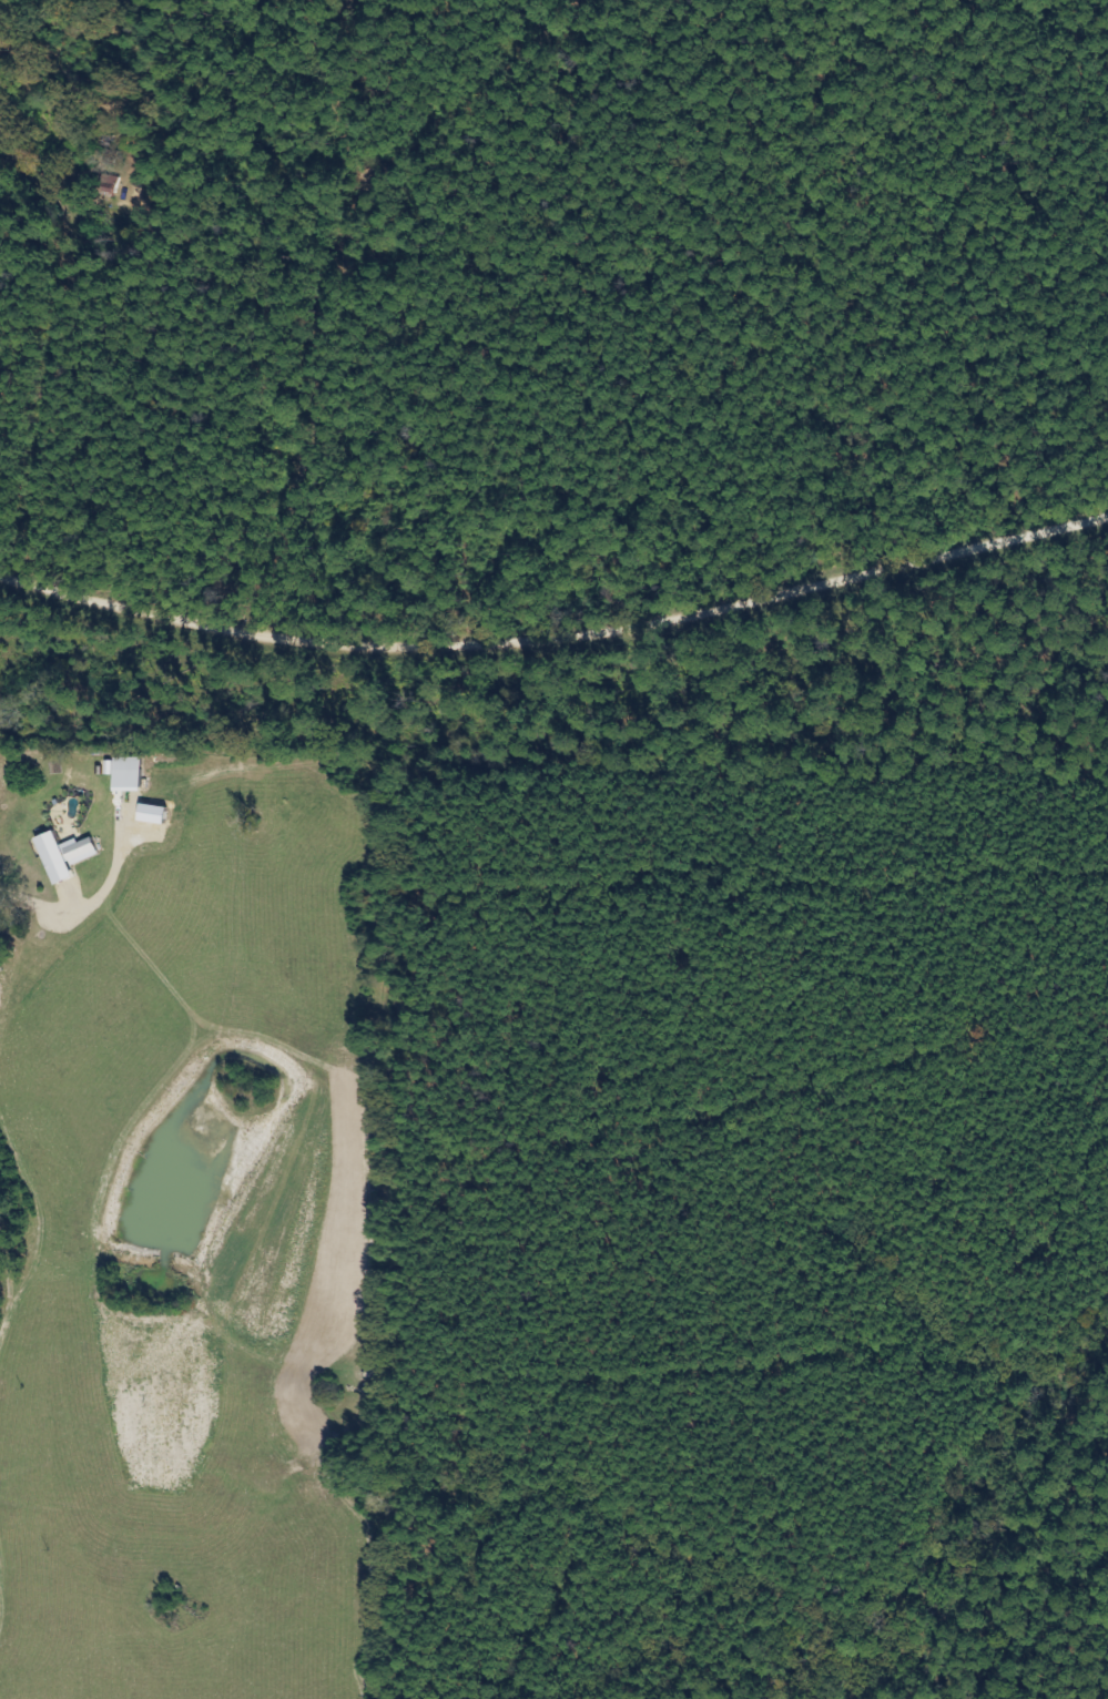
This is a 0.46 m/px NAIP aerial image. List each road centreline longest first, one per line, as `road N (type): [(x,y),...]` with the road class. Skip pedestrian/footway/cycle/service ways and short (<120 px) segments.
road 1 (residential): [(0,595),(243,657),(464,640),(1107,499)]
road 2 (residential): [(243,657),(271,173),(303,0)]

